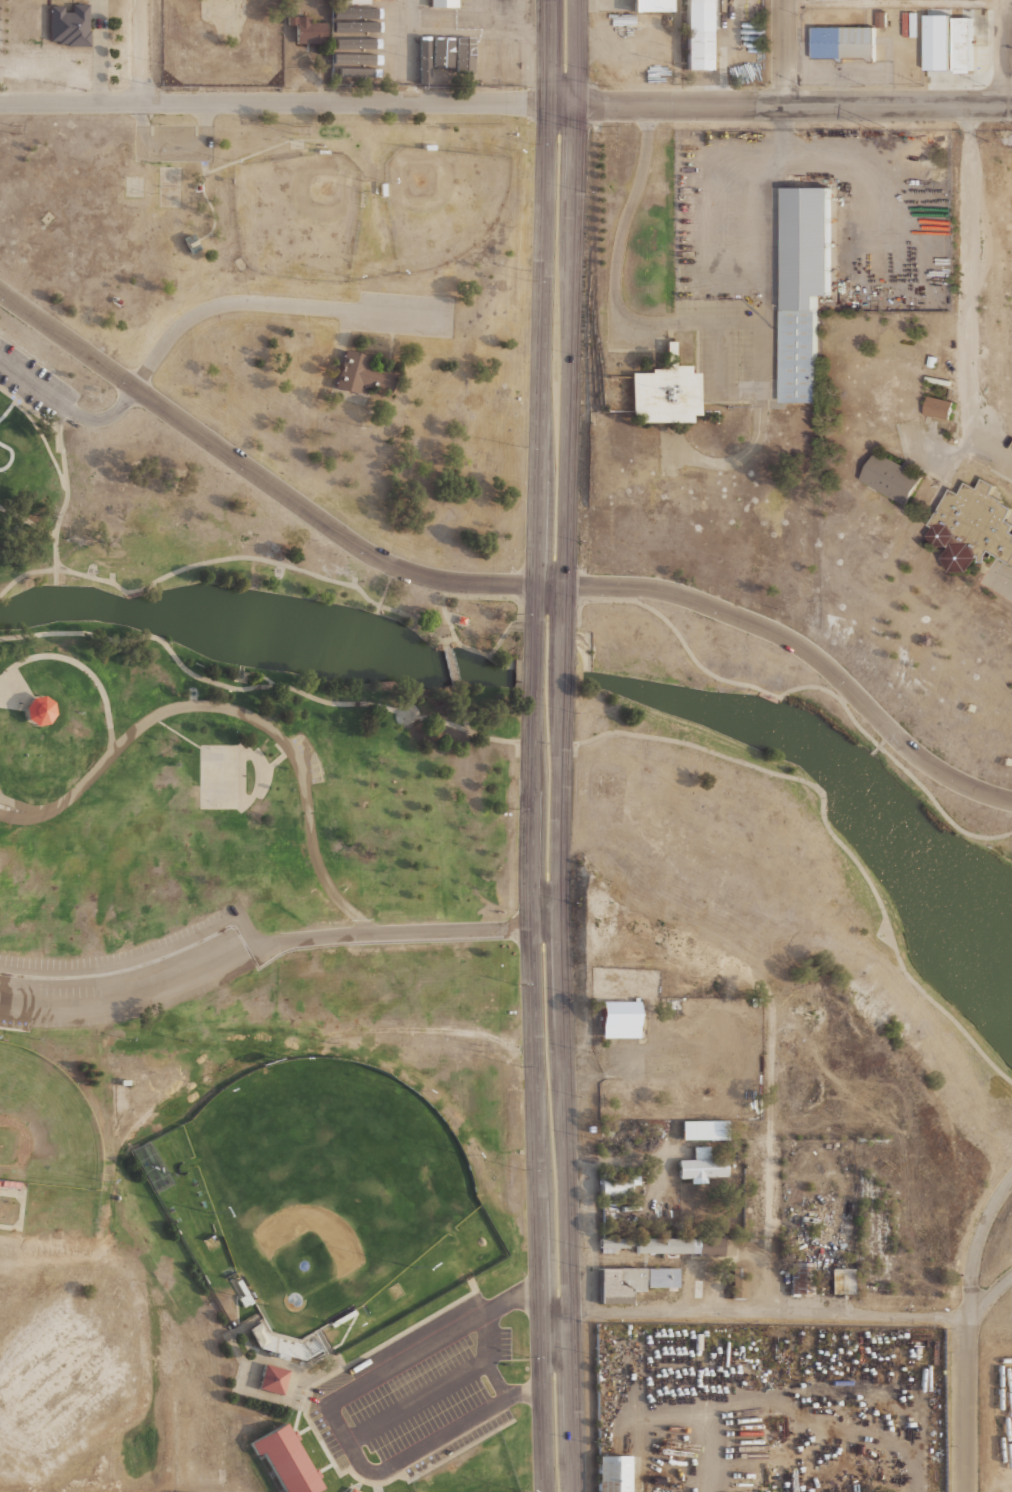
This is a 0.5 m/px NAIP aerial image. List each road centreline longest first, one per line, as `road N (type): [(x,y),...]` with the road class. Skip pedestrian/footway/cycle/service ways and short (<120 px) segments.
road 1 (primary): [(547,0),(531,927),(547,1491)]
road 2 (primary): [(575,1491),(560,926),(577,0)]
road 3 (tertiary): [(1011,800),(967,788),(926,763),(790,637),(680,588),(437,582),(406,572),(354,544),(0,292)]
road 4 (tertiary): [(1011,104),(0,101)]
road 5 (residential): [(542,1313),(968,1319)]
road 6 (residential): [(966,1491),(975,1262),(1011,1181)]
road 7 (residential): [(560,926),(282,941)]

